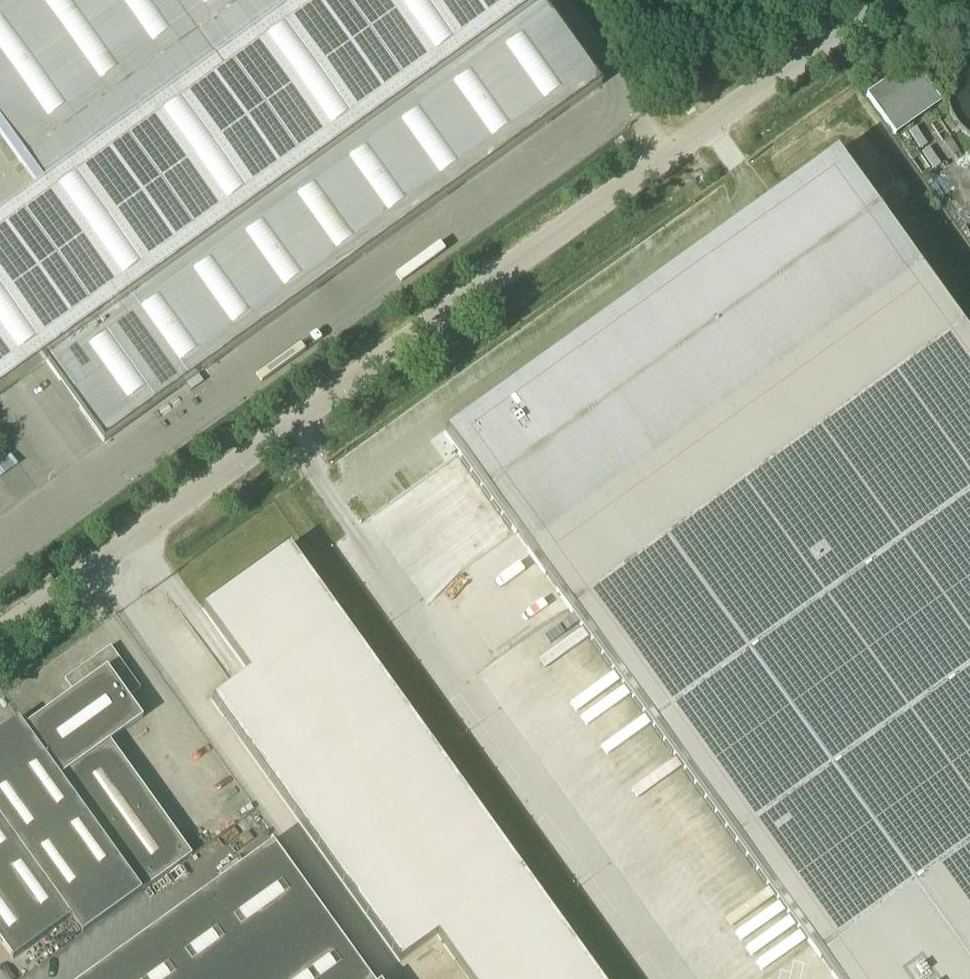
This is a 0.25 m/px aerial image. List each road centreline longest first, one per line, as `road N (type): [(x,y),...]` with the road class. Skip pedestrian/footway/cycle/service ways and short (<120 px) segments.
road 1 (unclassified): [(0,630),(884,0)]

